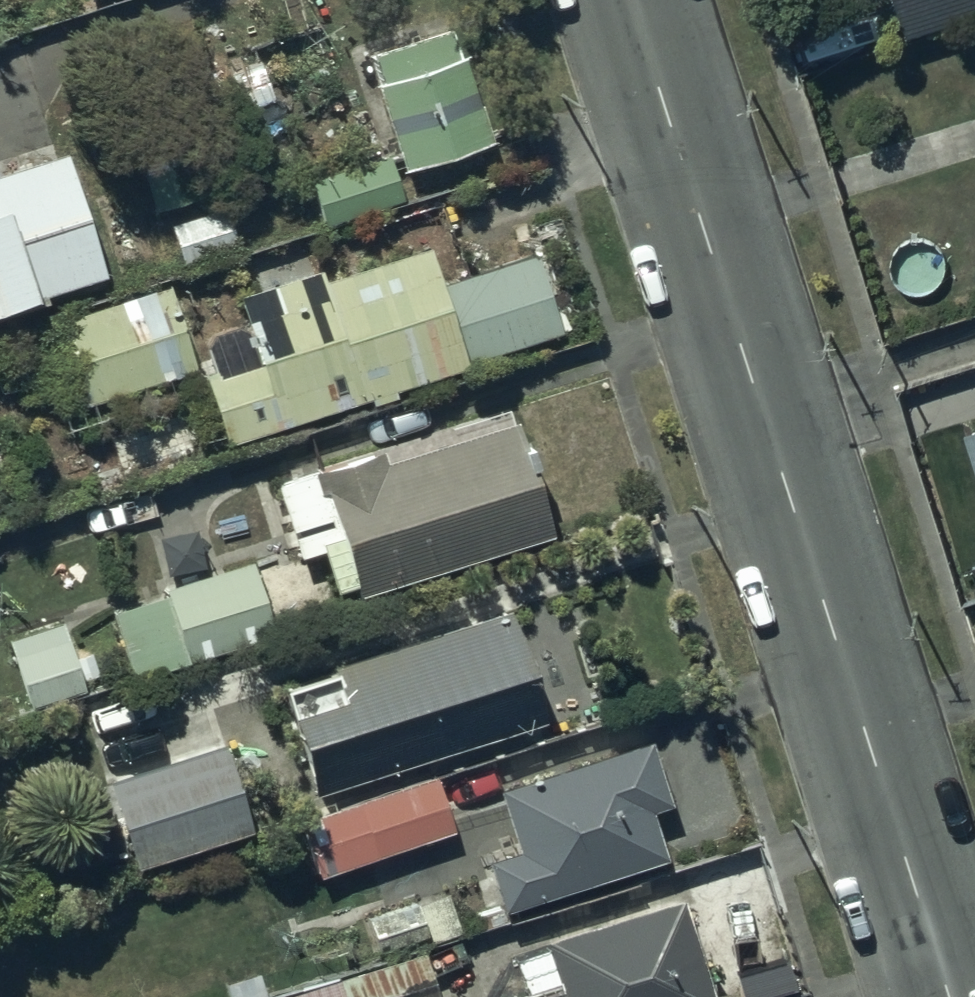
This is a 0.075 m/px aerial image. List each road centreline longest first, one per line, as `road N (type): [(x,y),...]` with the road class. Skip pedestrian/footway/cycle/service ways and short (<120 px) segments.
road 1 (tertiary): [(631,0),(951,996)]

